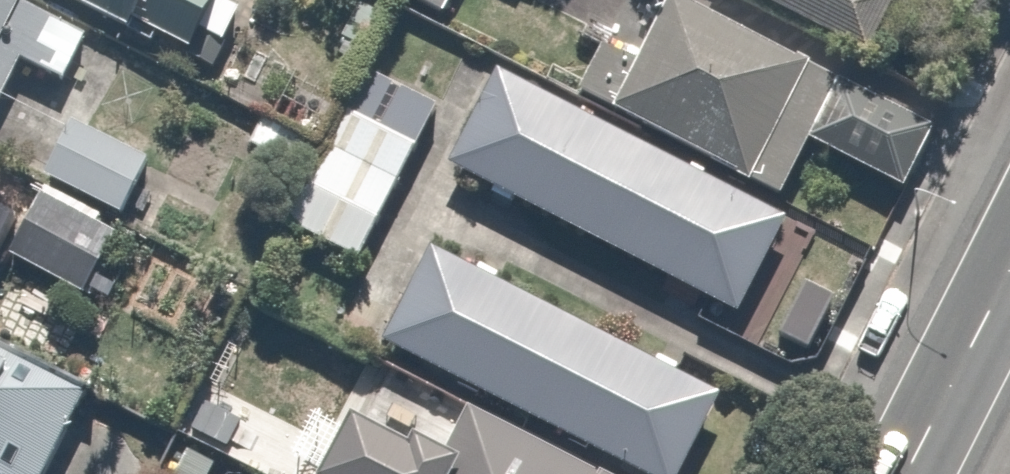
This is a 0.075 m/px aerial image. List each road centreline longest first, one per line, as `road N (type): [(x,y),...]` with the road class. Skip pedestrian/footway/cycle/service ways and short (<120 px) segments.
road 1 (secondary): [(1009,272),(908,473)]

